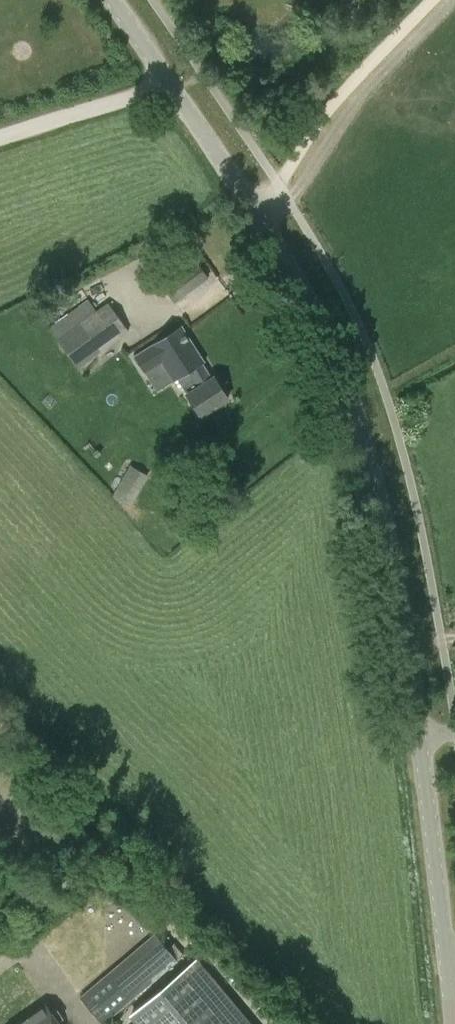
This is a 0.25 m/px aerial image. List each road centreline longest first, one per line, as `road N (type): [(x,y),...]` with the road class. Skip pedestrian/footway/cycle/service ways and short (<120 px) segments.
road 1 (unclassified): [(446,964),(405,627),(379,493),(359,414),(322,326),(256,210)]
road 2 (unclassified): [(256,210),(326,110),(431,0)]
road 3 (unclassified): [(256,210),(113,0)]
road 4 (track): [(171,86),(0,138)]

